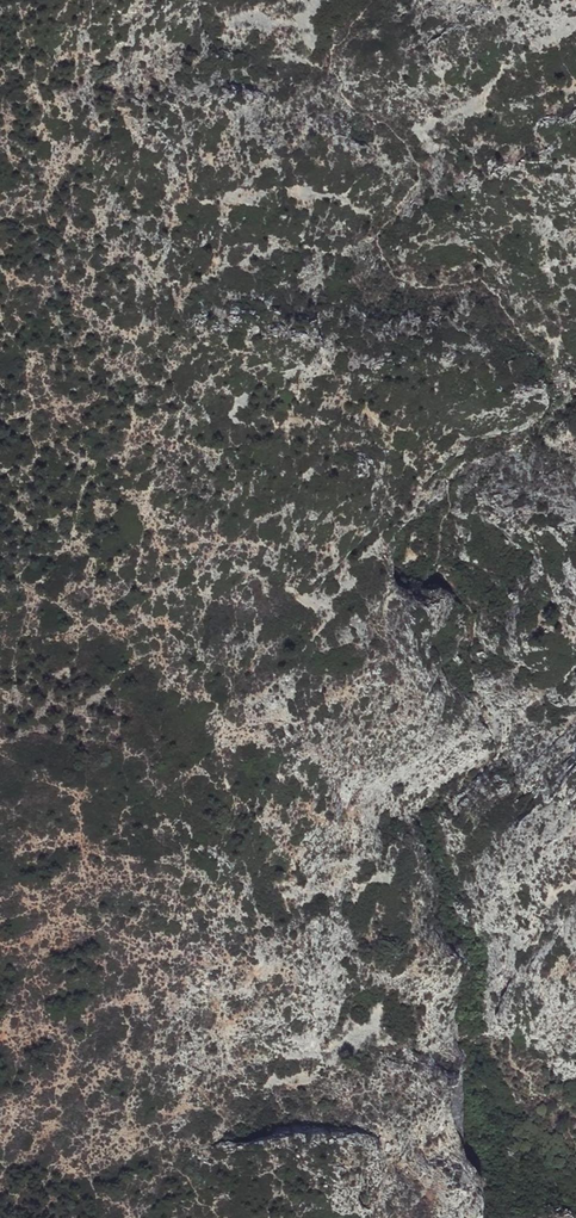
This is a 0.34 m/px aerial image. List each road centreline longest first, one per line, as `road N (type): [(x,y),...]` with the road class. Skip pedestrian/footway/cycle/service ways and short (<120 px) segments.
road 1 (track): [(0,177),(40,551),(34,657),(0,846)]

